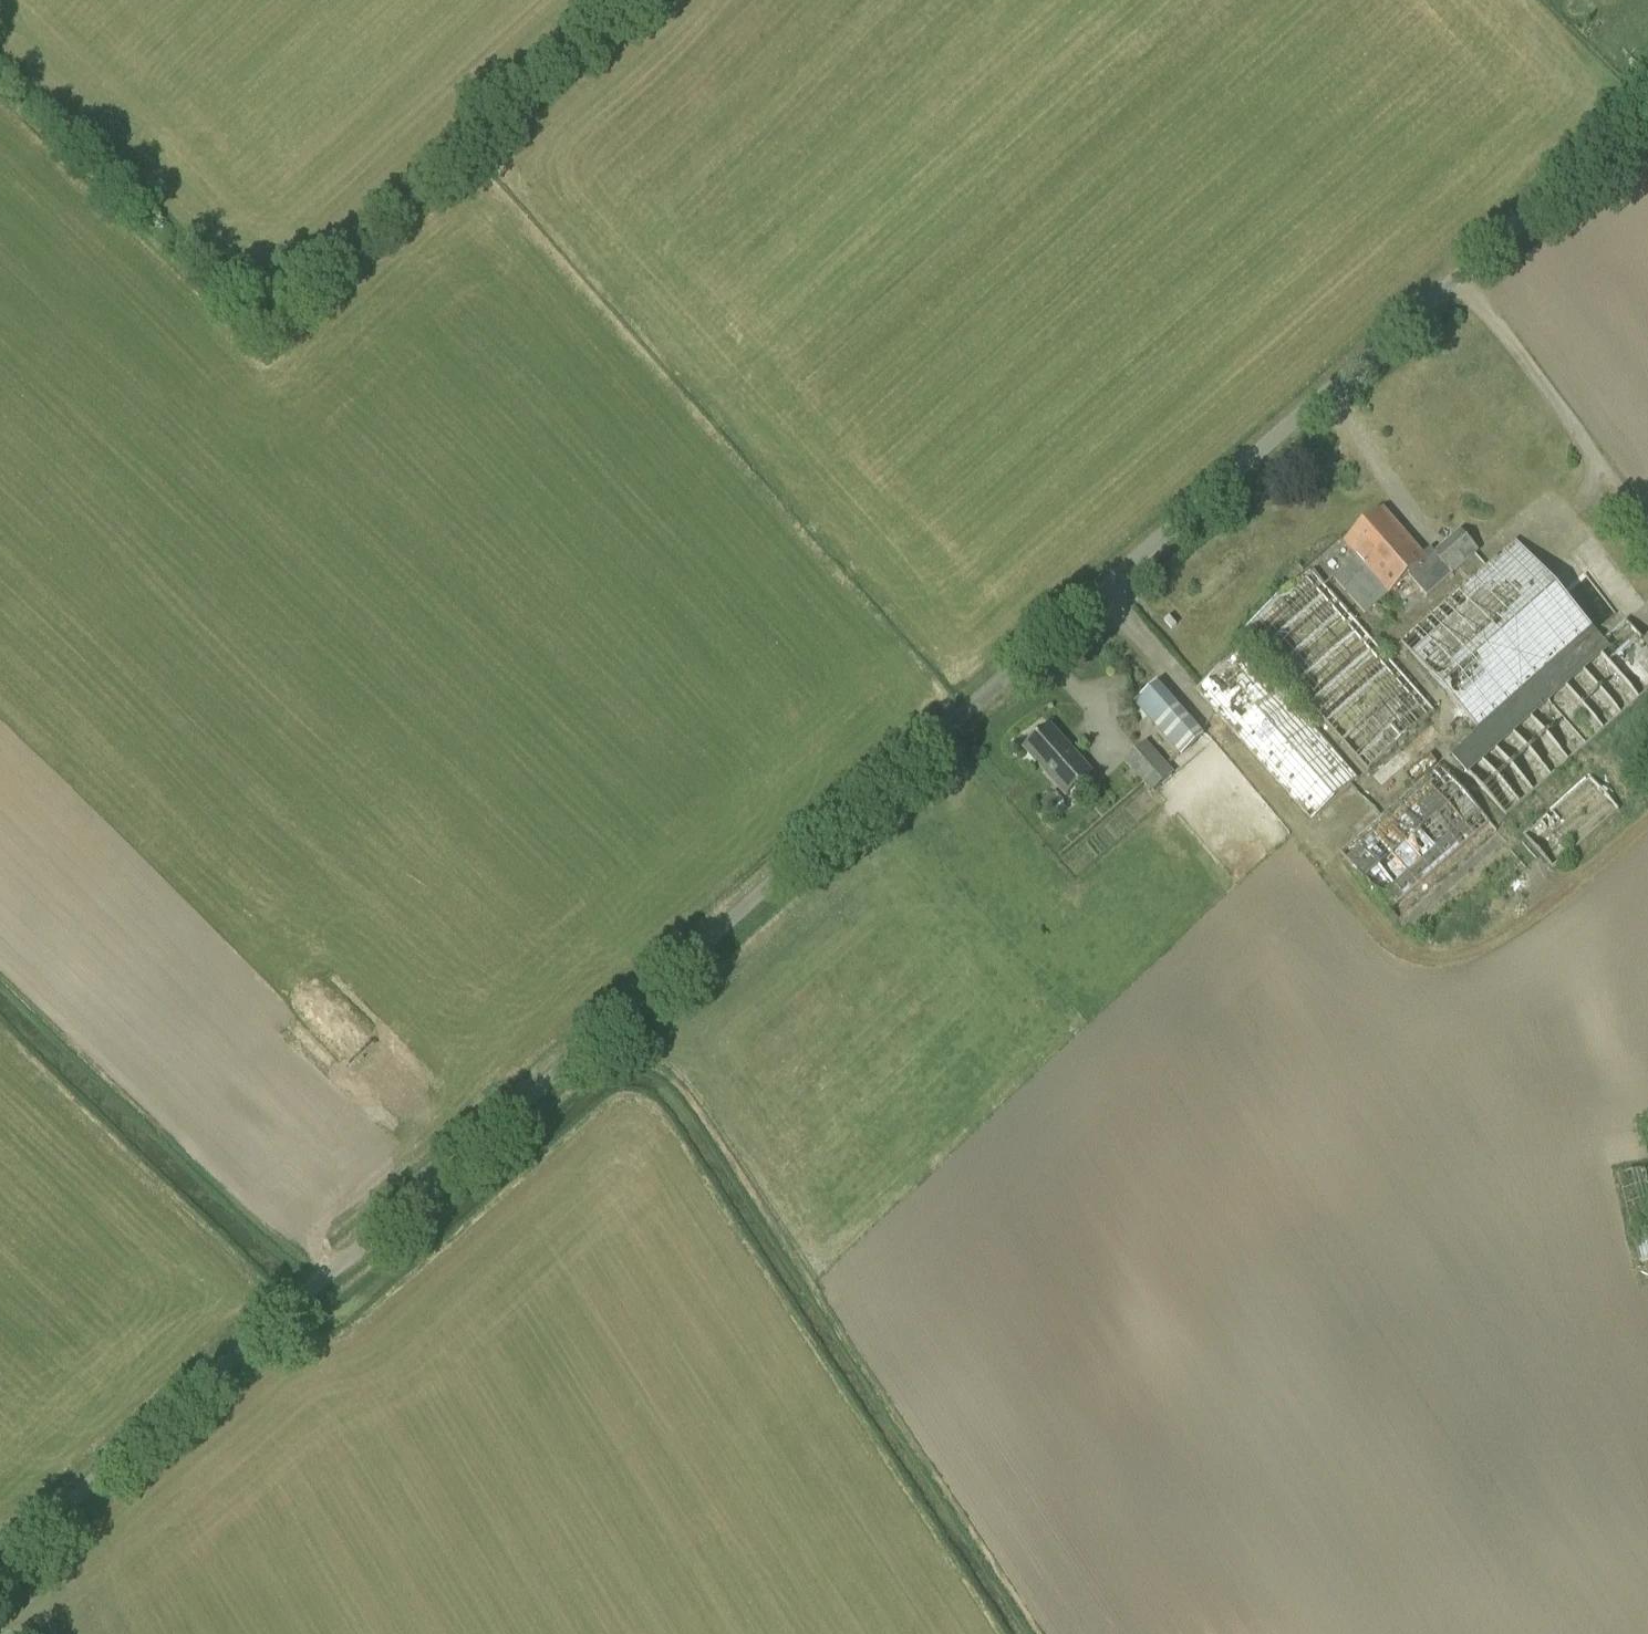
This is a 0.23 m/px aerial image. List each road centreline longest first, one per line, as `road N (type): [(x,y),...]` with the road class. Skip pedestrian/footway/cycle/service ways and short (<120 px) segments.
road 1 (unclassified): [(0,1559),(1647,107)]

